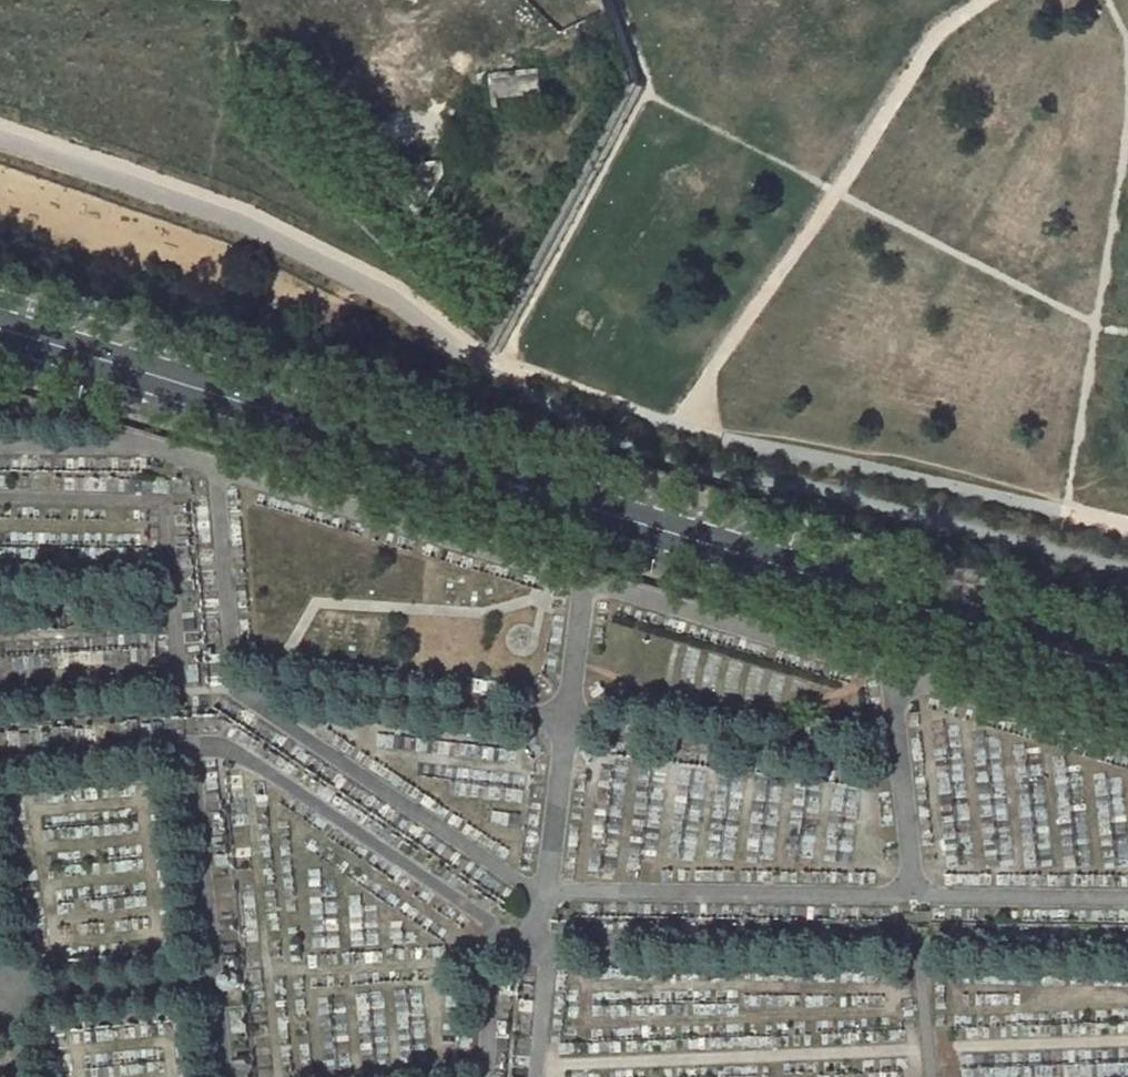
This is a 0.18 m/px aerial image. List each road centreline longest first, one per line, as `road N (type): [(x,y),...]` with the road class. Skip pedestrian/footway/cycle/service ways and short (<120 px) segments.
road 1 (primary): [(1127,675),(194,385)]
road 2 (primary): [(194,385),(0,311)]
road 3 (primary): [(0,347),(194,385)]

